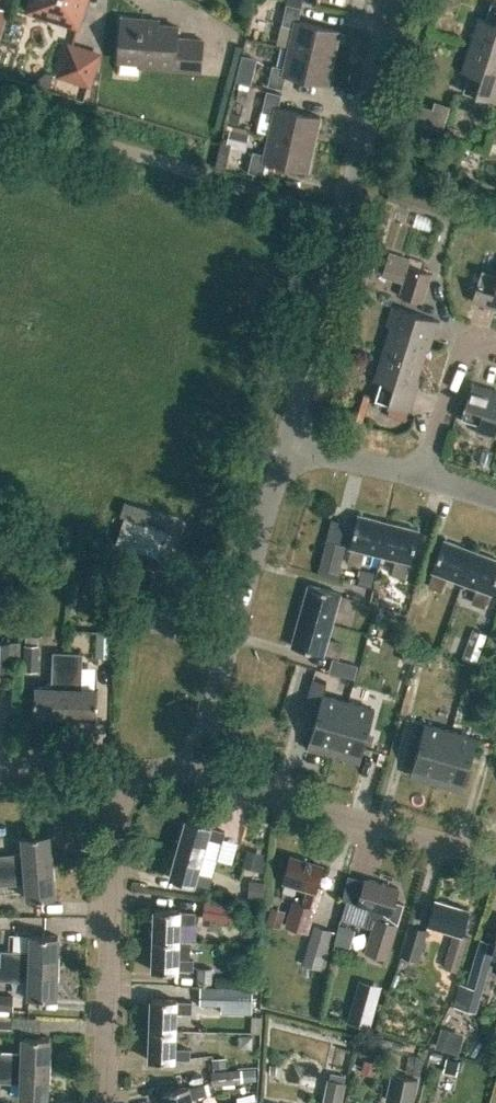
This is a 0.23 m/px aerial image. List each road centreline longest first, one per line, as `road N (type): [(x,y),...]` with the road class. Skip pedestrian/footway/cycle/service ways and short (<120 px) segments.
road 1 (residential): [(394,0),(287,444)]
road 2 (residential): [(287,444),(193,775)]
road 3 (residential): [(106,1102),(121,771)]
road 4 (residential): [(495,860),(193,775)]
road 5 (residential): [(420,474),(461,355),(483,343),(495,346)]
road 6 (residential): [(287,444),(420,474)]
road 7 (residential): [(121,771),(0,768)]

